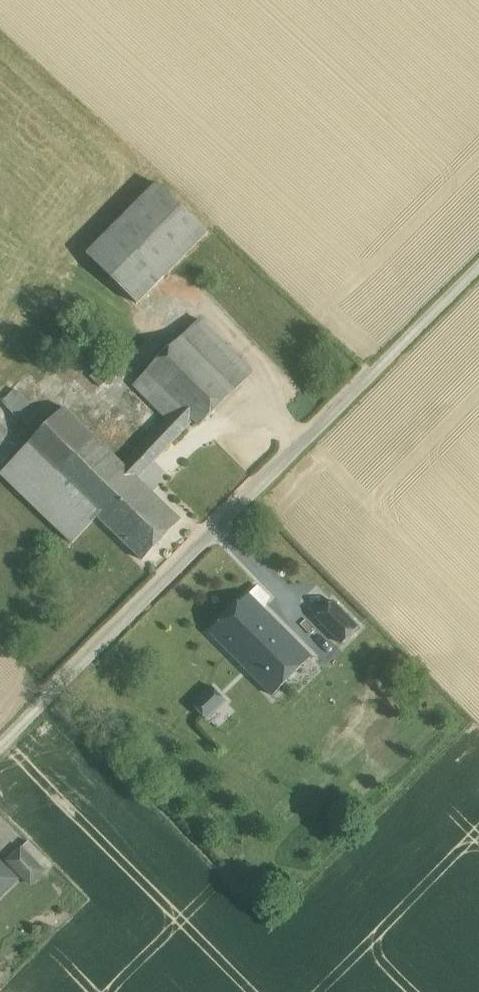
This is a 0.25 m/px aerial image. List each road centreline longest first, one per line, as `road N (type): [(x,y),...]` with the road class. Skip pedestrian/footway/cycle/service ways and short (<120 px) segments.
road 1 (track): [(0,739),(478,262)]

